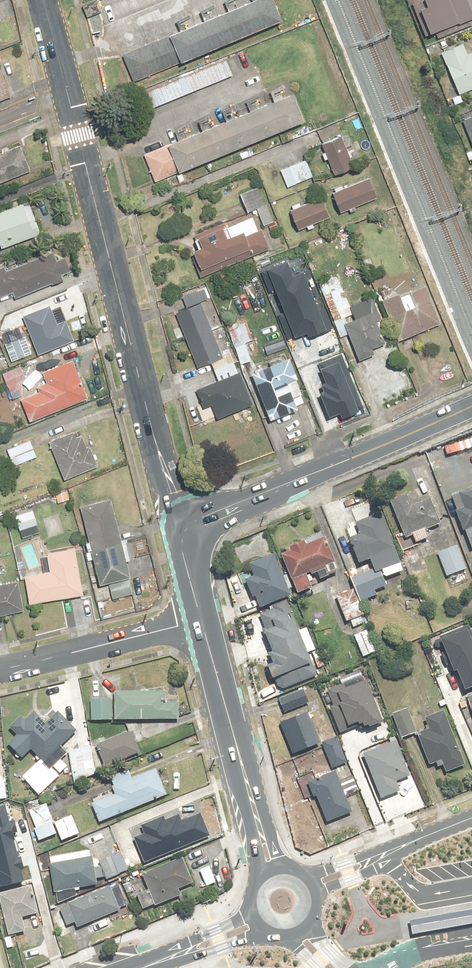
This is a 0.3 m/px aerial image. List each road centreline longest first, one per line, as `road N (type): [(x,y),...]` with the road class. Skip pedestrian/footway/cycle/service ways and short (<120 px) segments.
road 1 (tertiary): [(189,531),(40,0)]
road 2 (secondary): [(189,531),(204,516),(471,408)]
road 3 (residential): [(0,669),(201,621)]
road 4 (secondary): [(254,804),(201,621)]

